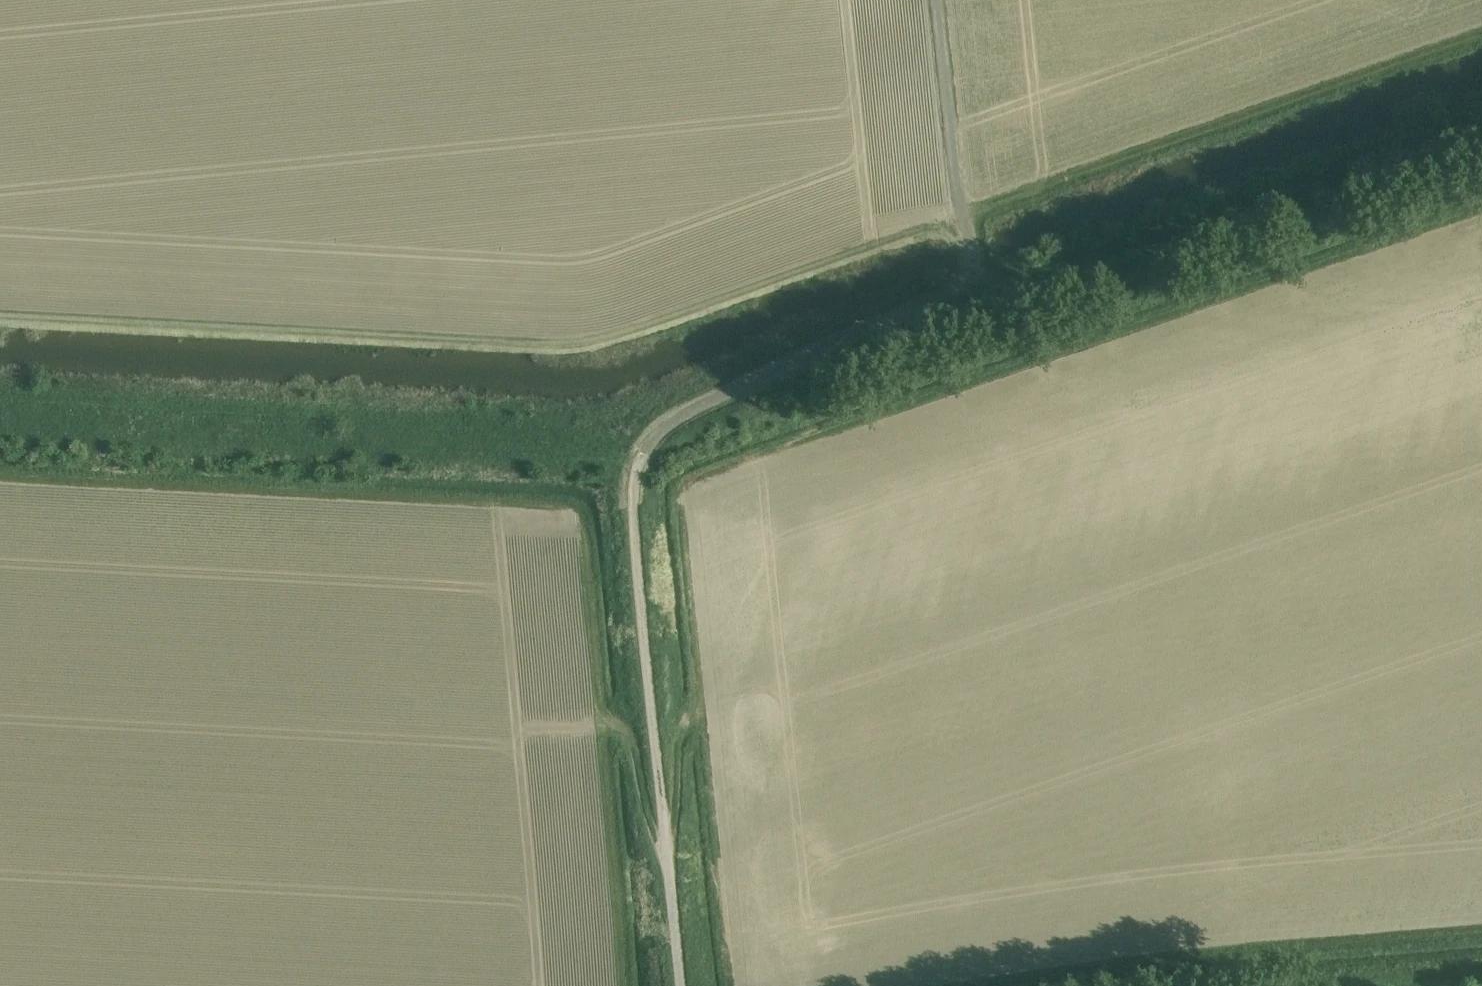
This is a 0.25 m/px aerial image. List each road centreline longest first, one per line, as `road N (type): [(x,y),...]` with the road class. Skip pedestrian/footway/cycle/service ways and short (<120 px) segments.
road 1 (track): [(1481,36),(961,220)]
road 2 (unclassified): [(681,985),(631,498),(640,458)]
road 3 (track): [(961,220),(963,286),(673,419),(640,458)]
road 4 (track): [(961,220),(940,0)]

